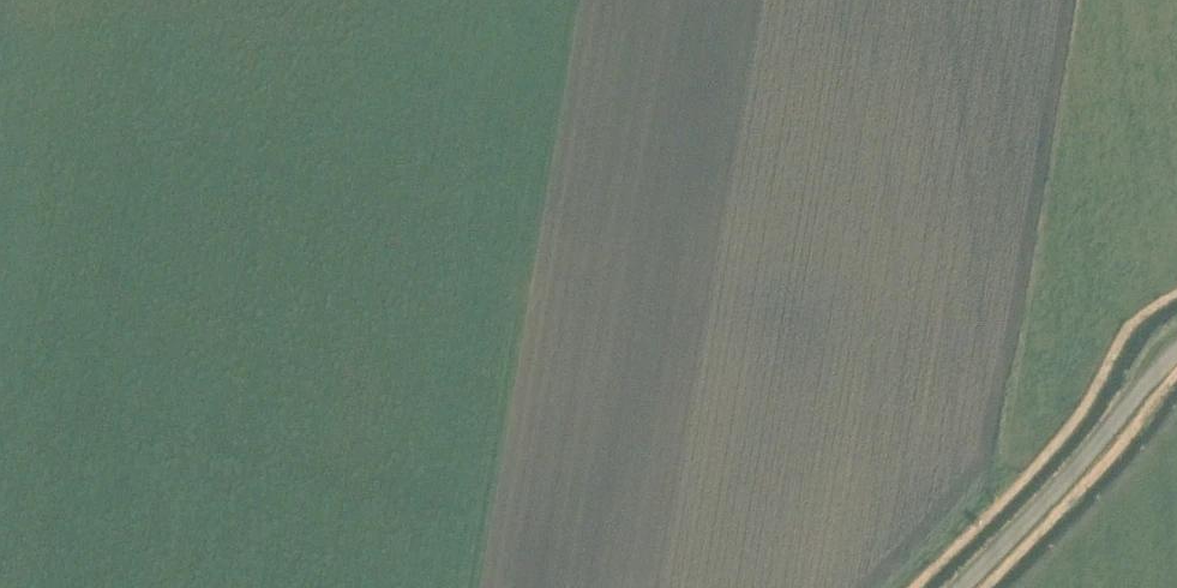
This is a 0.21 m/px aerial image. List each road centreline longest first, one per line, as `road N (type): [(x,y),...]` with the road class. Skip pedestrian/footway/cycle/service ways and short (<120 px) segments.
road 1 (tertiary): [(982,587),(1103,459),(1176,343)]

